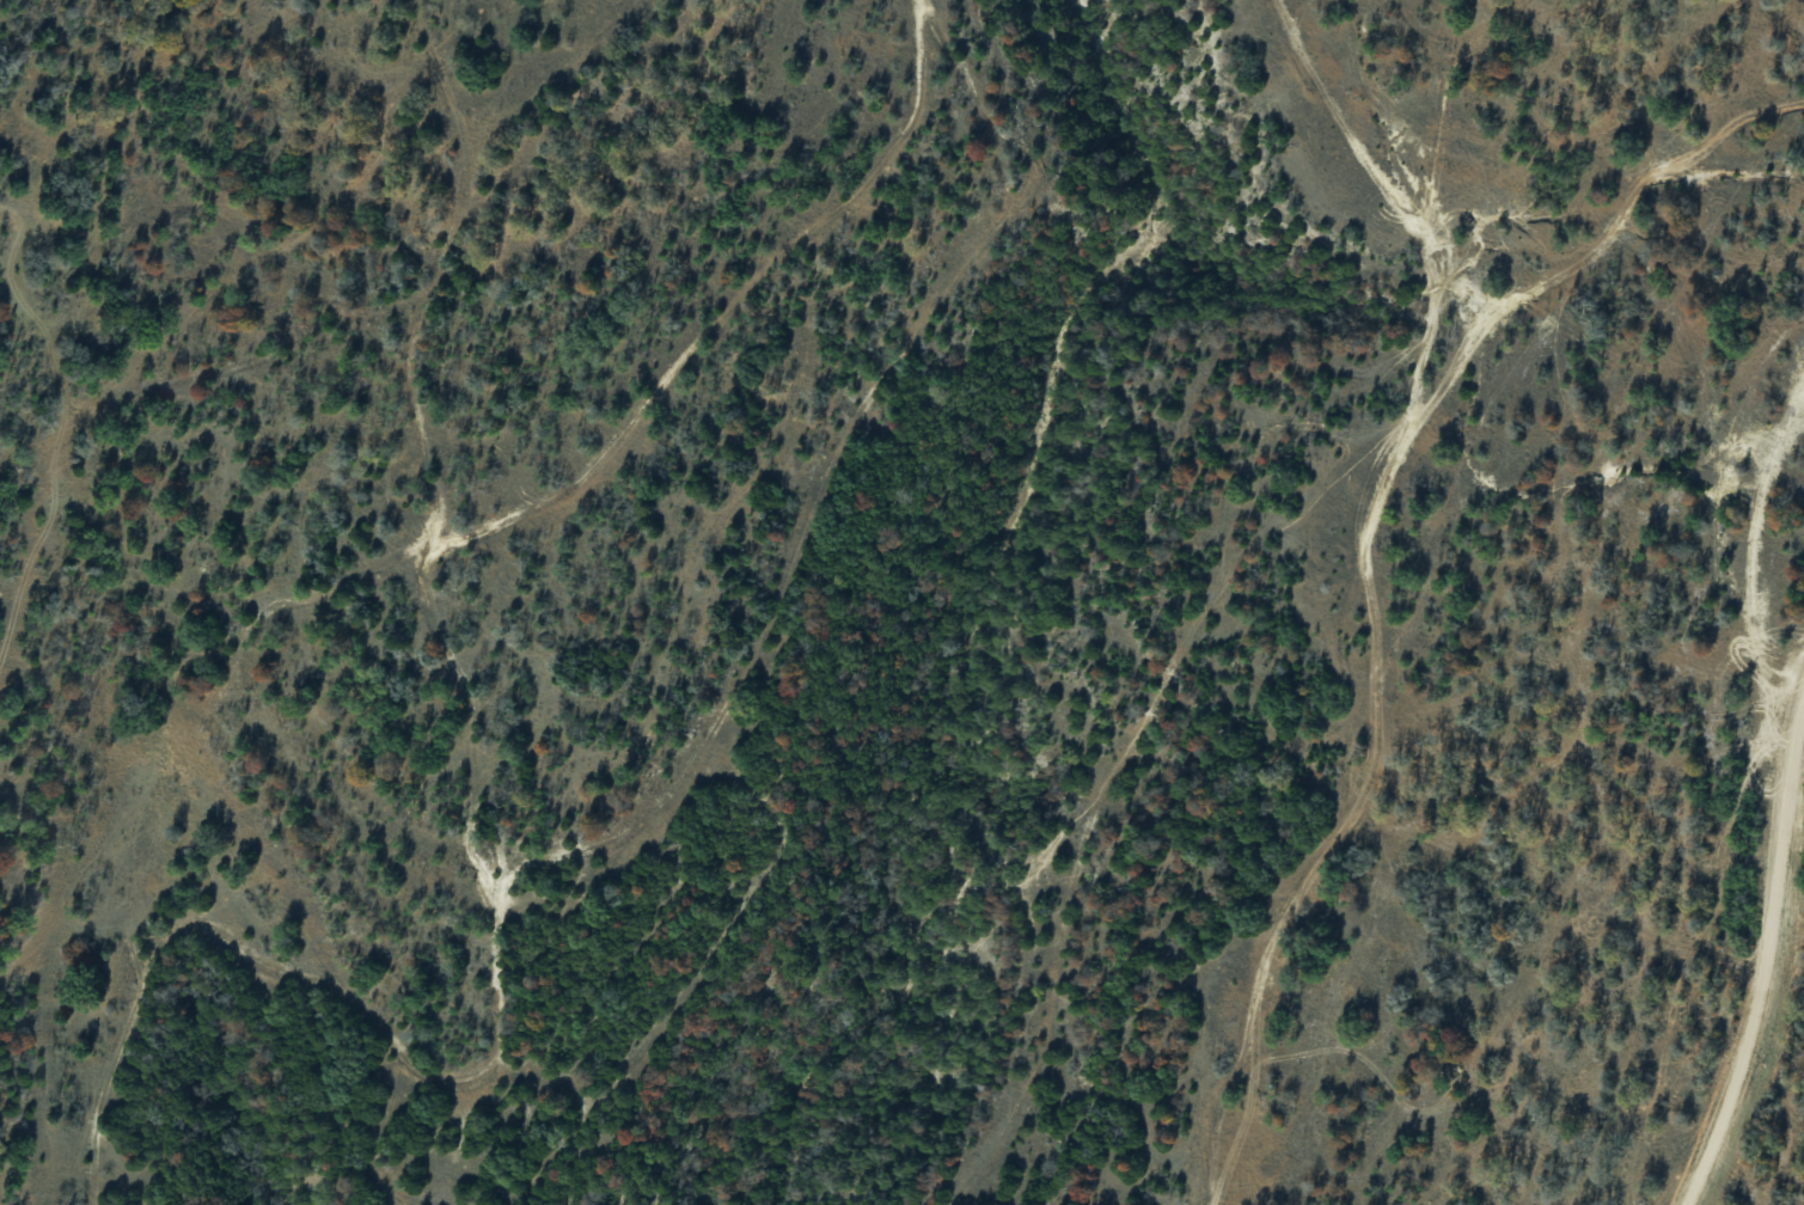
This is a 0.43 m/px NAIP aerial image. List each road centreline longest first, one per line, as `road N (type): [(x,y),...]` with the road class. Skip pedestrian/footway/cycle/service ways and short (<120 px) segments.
road 1 (track): [(1691,1204),(1731,1125),(1757,1013),(1786,828),(1791,740),(1803,704)]

